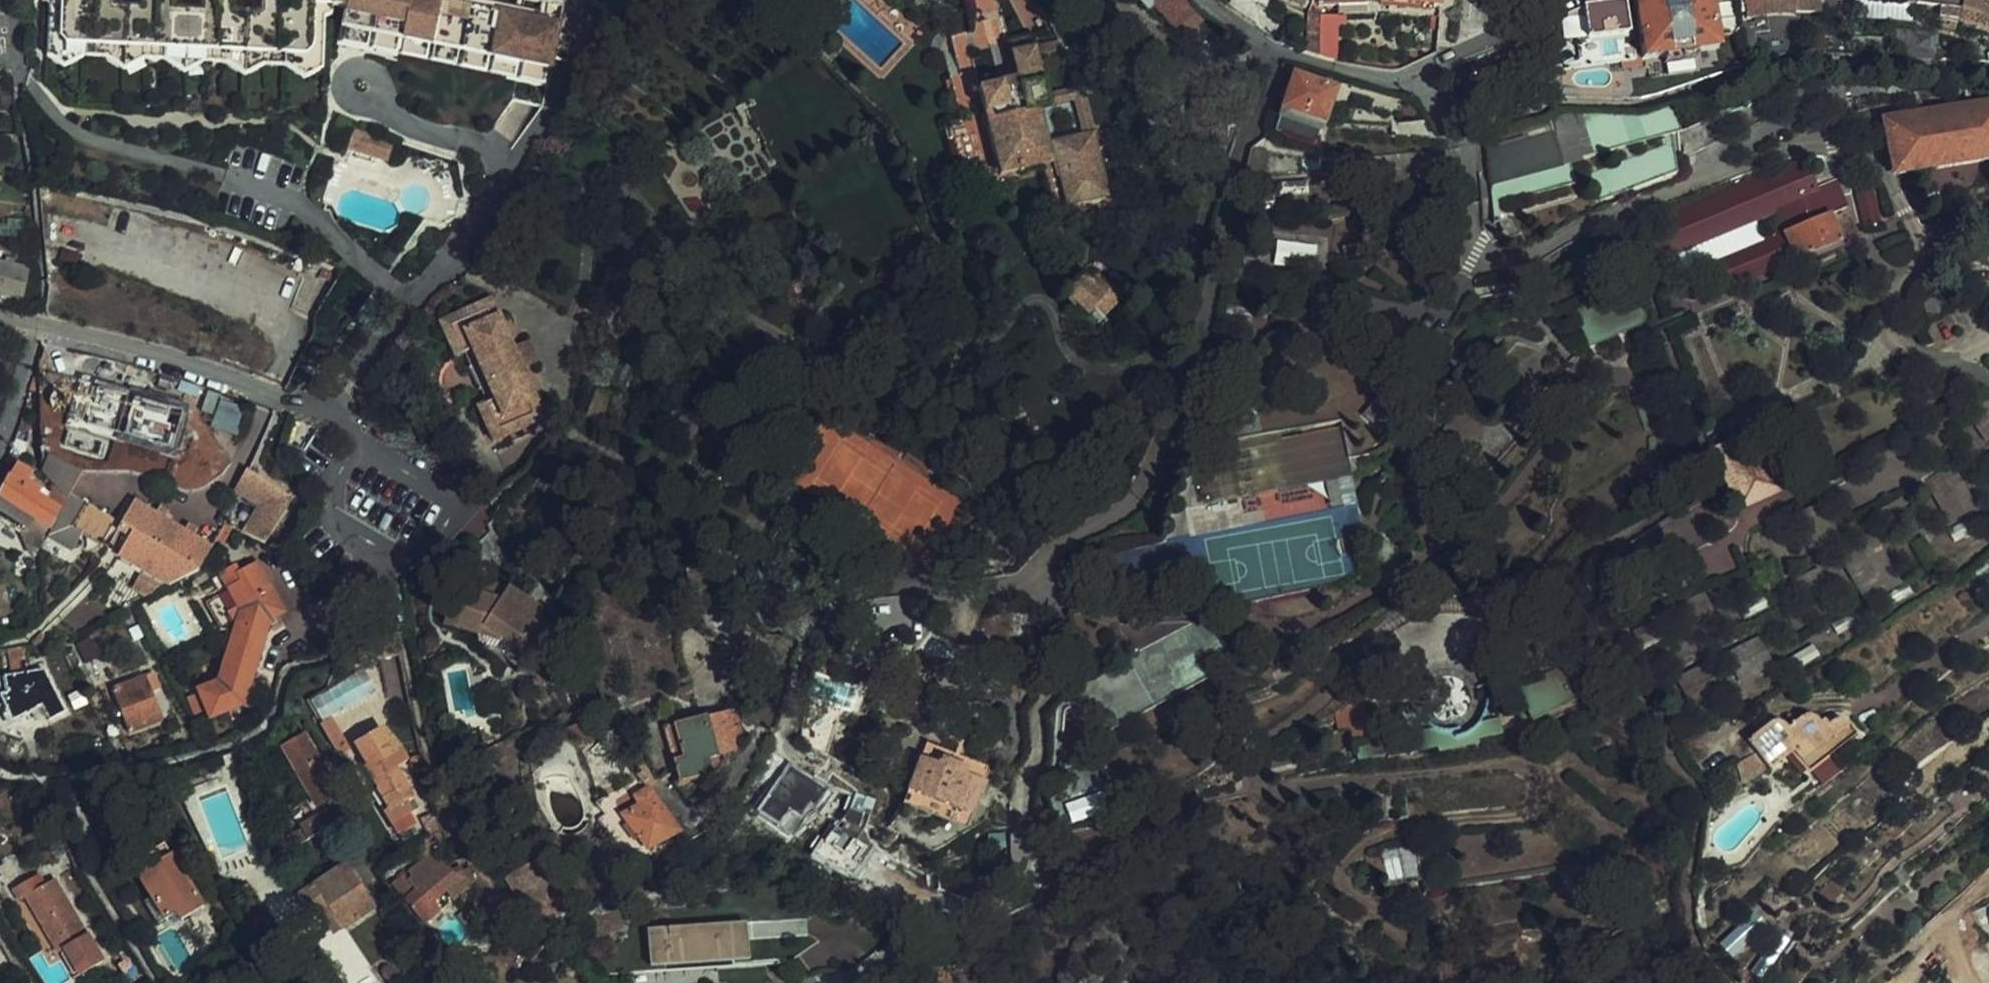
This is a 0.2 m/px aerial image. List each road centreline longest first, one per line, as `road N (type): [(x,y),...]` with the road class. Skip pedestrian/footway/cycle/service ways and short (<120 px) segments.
road 1 (residential): [(1205,0),(1269,52),(1386,83),(1414,81),(1557,0)]
road 2 (residential): [(360,448),(336,417),(155,354),(0,317)]
road 3 (residential): [(360,448),(334,479),(330,516),(396,559),(422,554),(455,501)]

